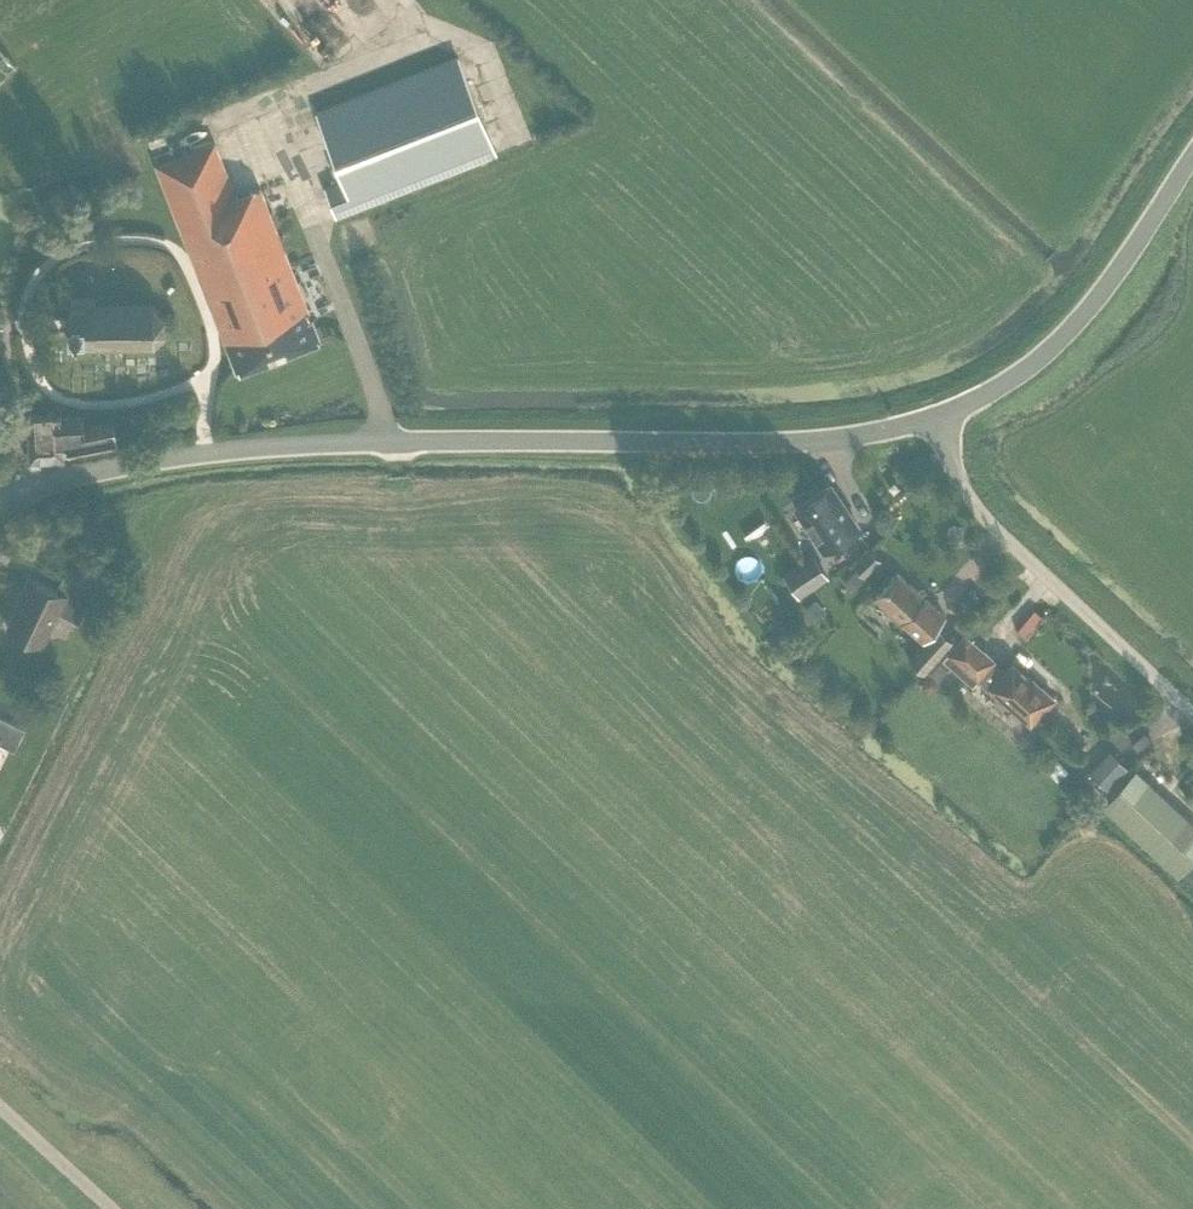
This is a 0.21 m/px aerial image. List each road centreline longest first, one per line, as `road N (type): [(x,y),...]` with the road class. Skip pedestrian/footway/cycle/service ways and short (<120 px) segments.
road 1 (unclassified): [(0,492),(255,446),(788,440),(944,416)]
road 2 (unclassified): [(944,416),(954,462),(993,527),(1192,712)]
road 3 (unclassified): [(944,416),(997,388),(1117,278),(1192,161)]

